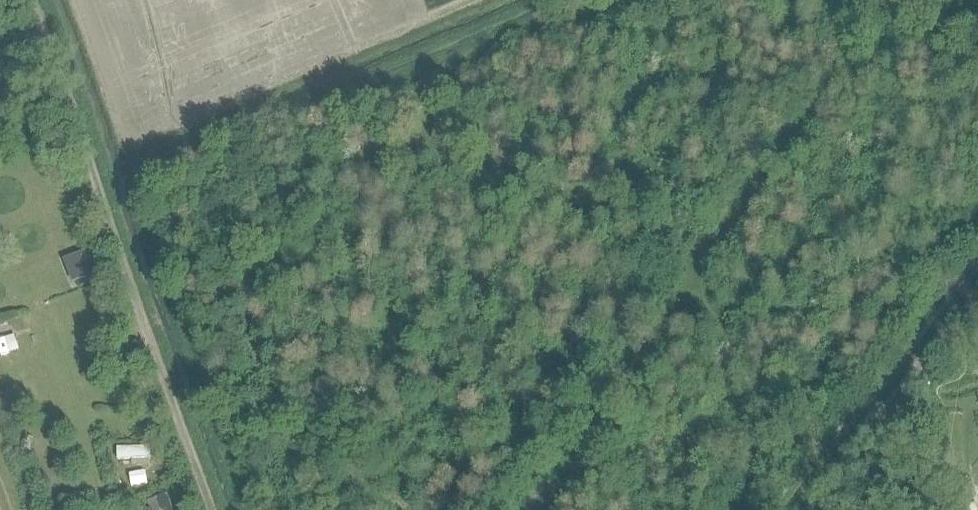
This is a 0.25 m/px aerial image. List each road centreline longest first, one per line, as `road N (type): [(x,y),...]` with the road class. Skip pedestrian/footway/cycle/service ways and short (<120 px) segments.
road 1 (residential): [(209,509),(47,50)]
road 2 (track): [(977,300),(808,509)]

